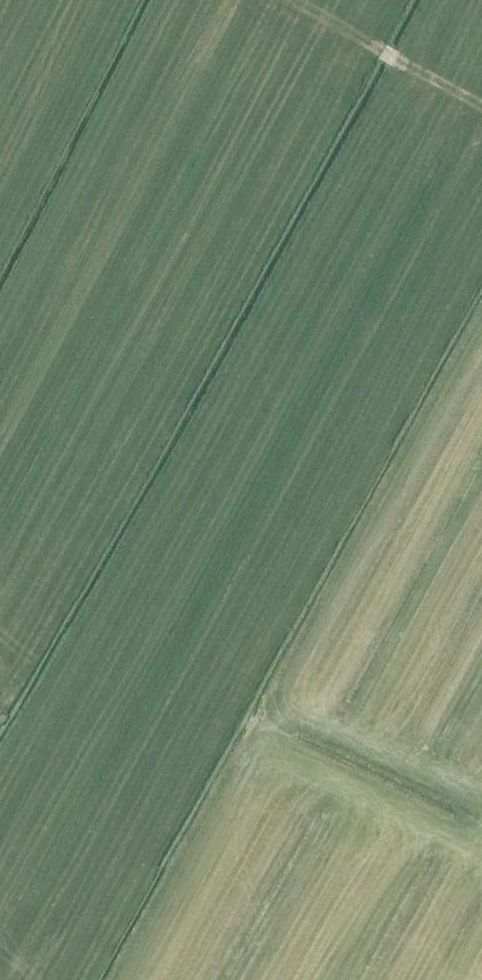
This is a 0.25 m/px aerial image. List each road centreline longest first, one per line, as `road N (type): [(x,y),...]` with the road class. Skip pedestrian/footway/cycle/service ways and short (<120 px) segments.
road 1 (track): [(481,109),(297,0)]

